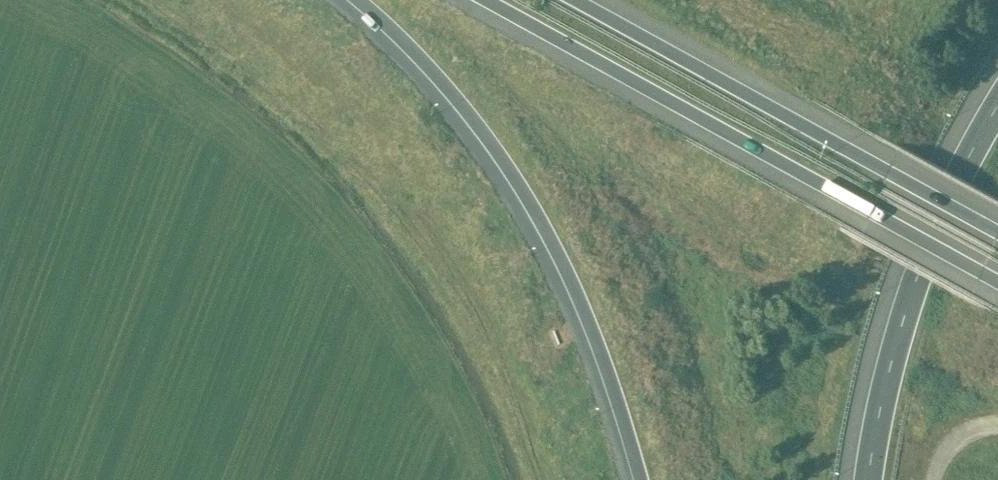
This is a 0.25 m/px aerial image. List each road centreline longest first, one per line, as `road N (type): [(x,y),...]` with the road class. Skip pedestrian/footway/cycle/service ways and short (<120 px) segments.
road 1 (motorway): [(487,0),(997,282)]
road 2 (motorway): [(359,0),(460,102),(528,198),(585,313),(640,479)]
road 3 (motorway): [(997,232),(577,0)]
road 4 (motorway): [(997,105),(913,283),(867,479)]

